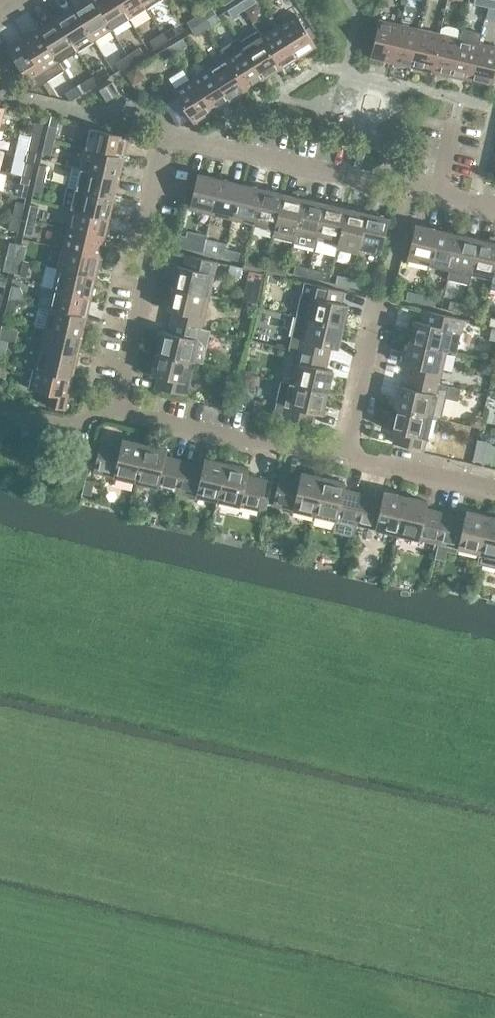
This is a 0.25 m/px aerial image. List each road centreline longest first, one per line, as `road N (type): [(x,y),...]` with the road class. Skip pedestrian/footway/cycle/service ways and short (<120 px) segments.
road 1 (residential): [(121,414),(155,259),(143,226),(163,133),(442,198)]
road 2 (residential): [(343,459),(121,414)]
road 3 (residential): [(343,459),(382,304)]
road 4 (residential): [(494,495),(343,459)]
road 5 (residential): [(121,414),(70,426),(0,412)]

